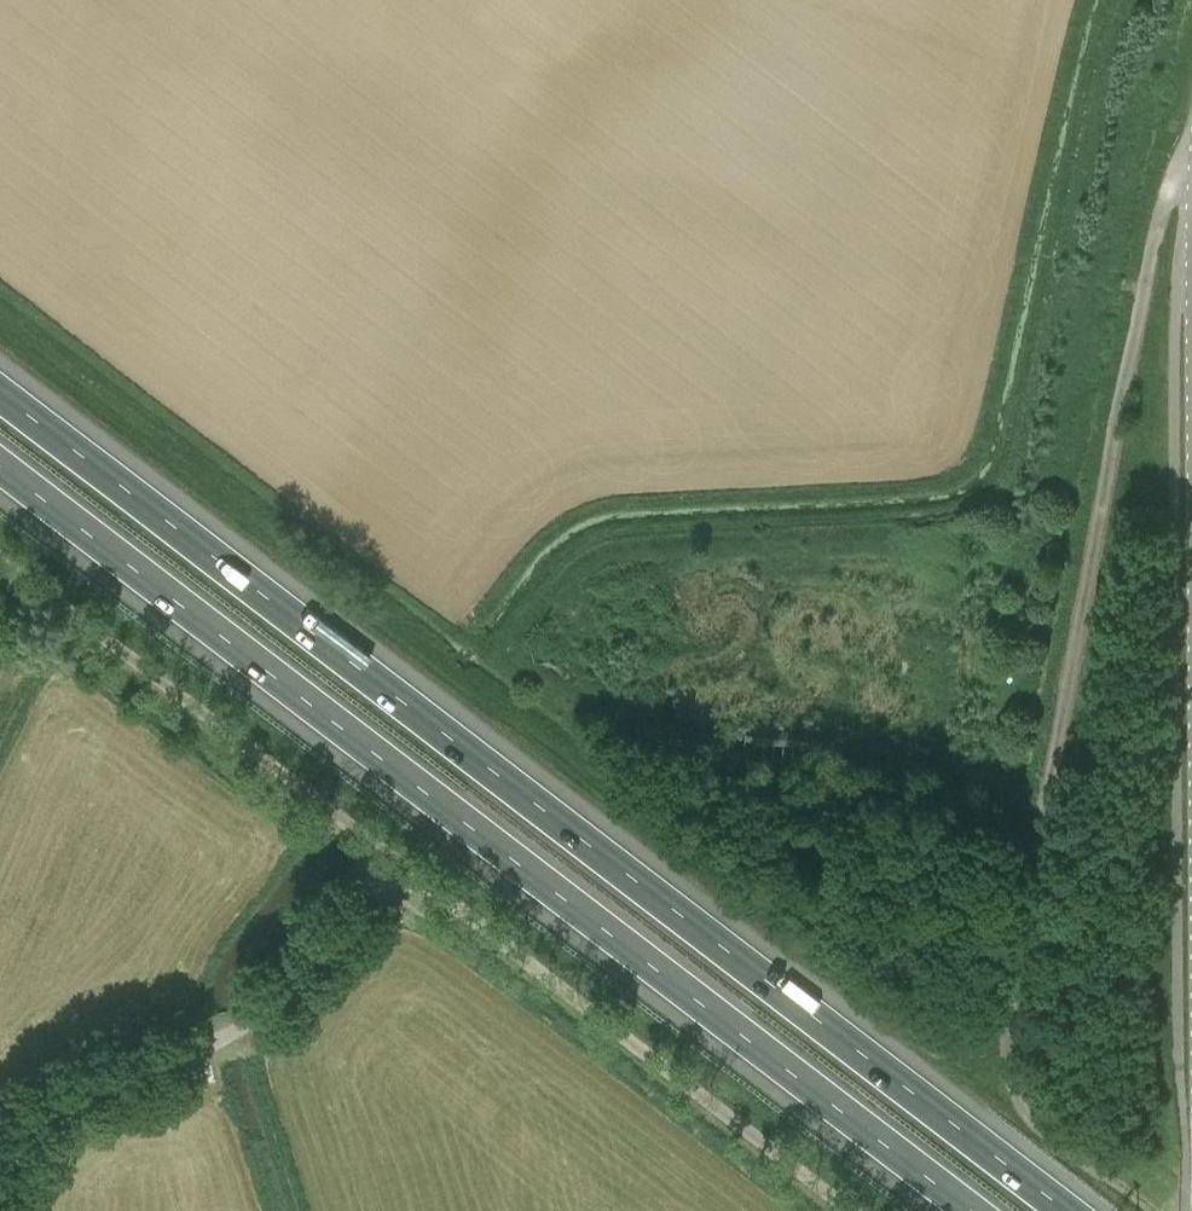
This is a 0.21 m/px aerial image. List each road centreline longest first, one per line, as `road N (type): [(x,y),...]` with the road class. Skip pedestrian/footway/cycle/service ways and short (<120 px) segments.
road 1 (motorway): [(1064,1210),(0,395)]
road 2 (motorway): [(0,464),(973,1210)]
road 3 (track): [(1191,161),(1174,175),(1157,226),(1053,736),(1011,1021),(1013,1075),(1027,1107),(1150,1210)]
road 4 (unclassified): [(853,1210),(396,861)]
road 5 (unclassified): [(396,861),(259,1017),(60,1096),(29,1121),(0,1197)]
road 6 (unclassified): [(396,861),(0,557)]

